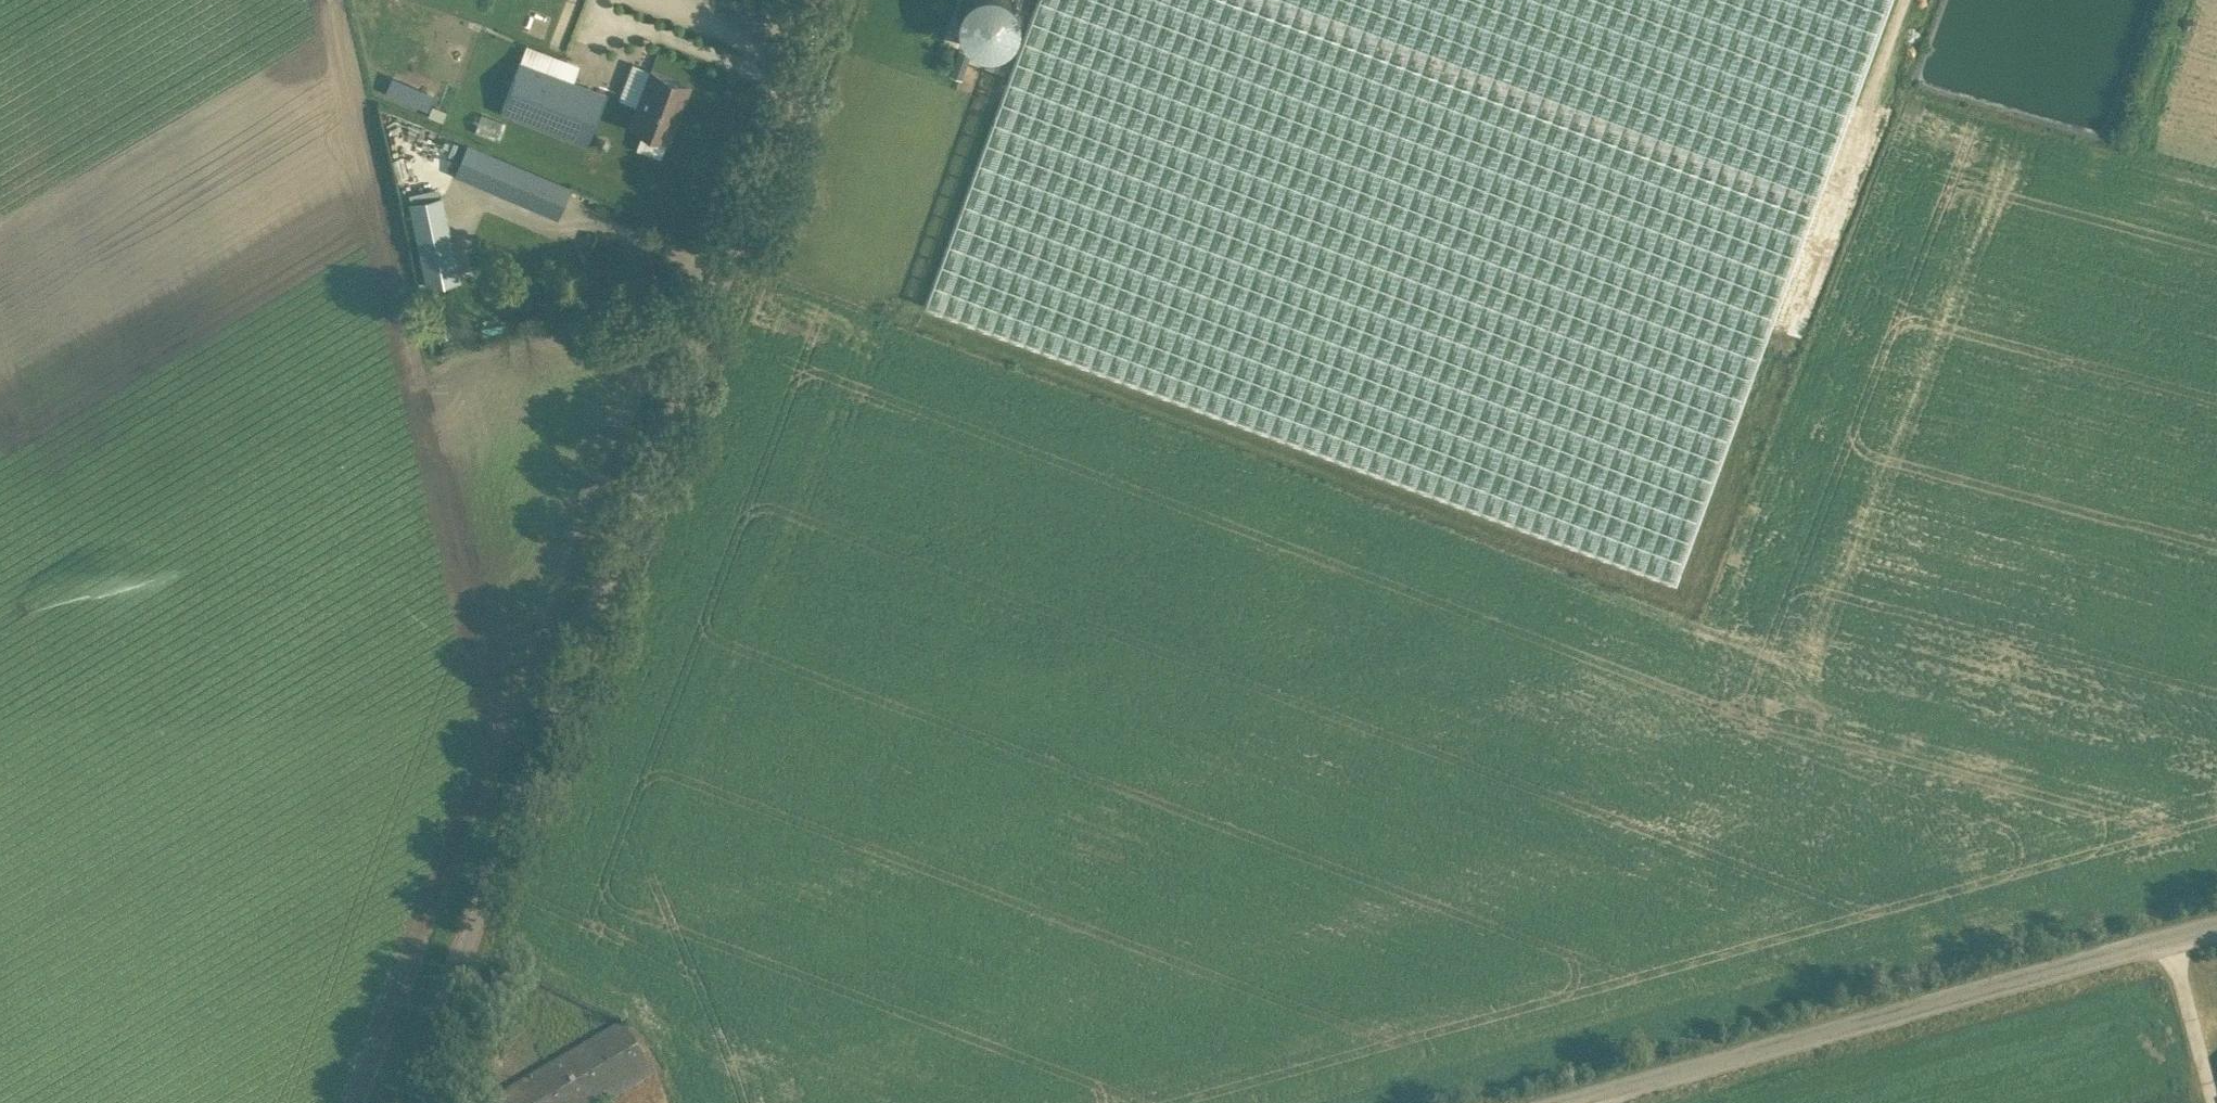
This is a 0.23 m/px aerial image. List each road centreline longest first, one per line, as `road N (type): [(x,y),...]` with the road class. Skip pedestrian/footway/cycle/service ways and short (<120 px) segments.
road 1 (tertiary): [(405,1102),(827,0)]
road 2 (tertiary): [(1568,1102),(2216,926)]

